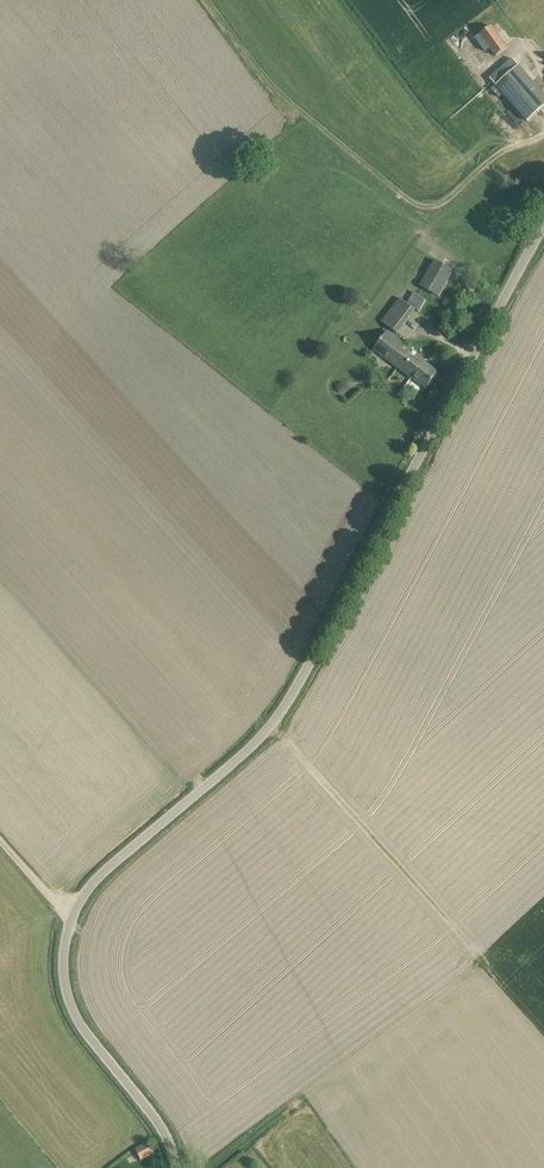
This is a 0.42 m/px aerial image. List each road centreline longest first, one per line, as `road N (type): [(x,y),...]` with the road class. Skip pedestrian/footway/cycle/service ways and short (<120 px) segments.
road 1 (unclassified): [(172,1167),(165,1138),(72,1009),(62,958),(66,911),(278,707),(543,226)]

